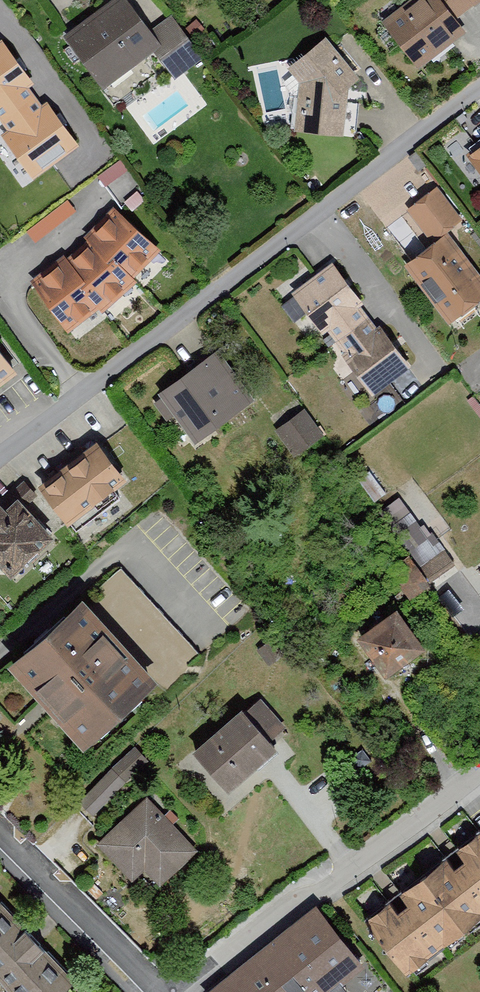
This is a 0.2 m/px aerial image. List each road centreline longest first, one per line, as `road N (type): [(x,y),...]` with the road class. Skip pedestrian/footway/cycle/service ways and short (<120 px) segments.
road 1 (residential): [(479,92),(0,458)]
road 2 (residential): [(479,774),(185,991)]
road 3 (residential): [(154,991),(0,829)]

